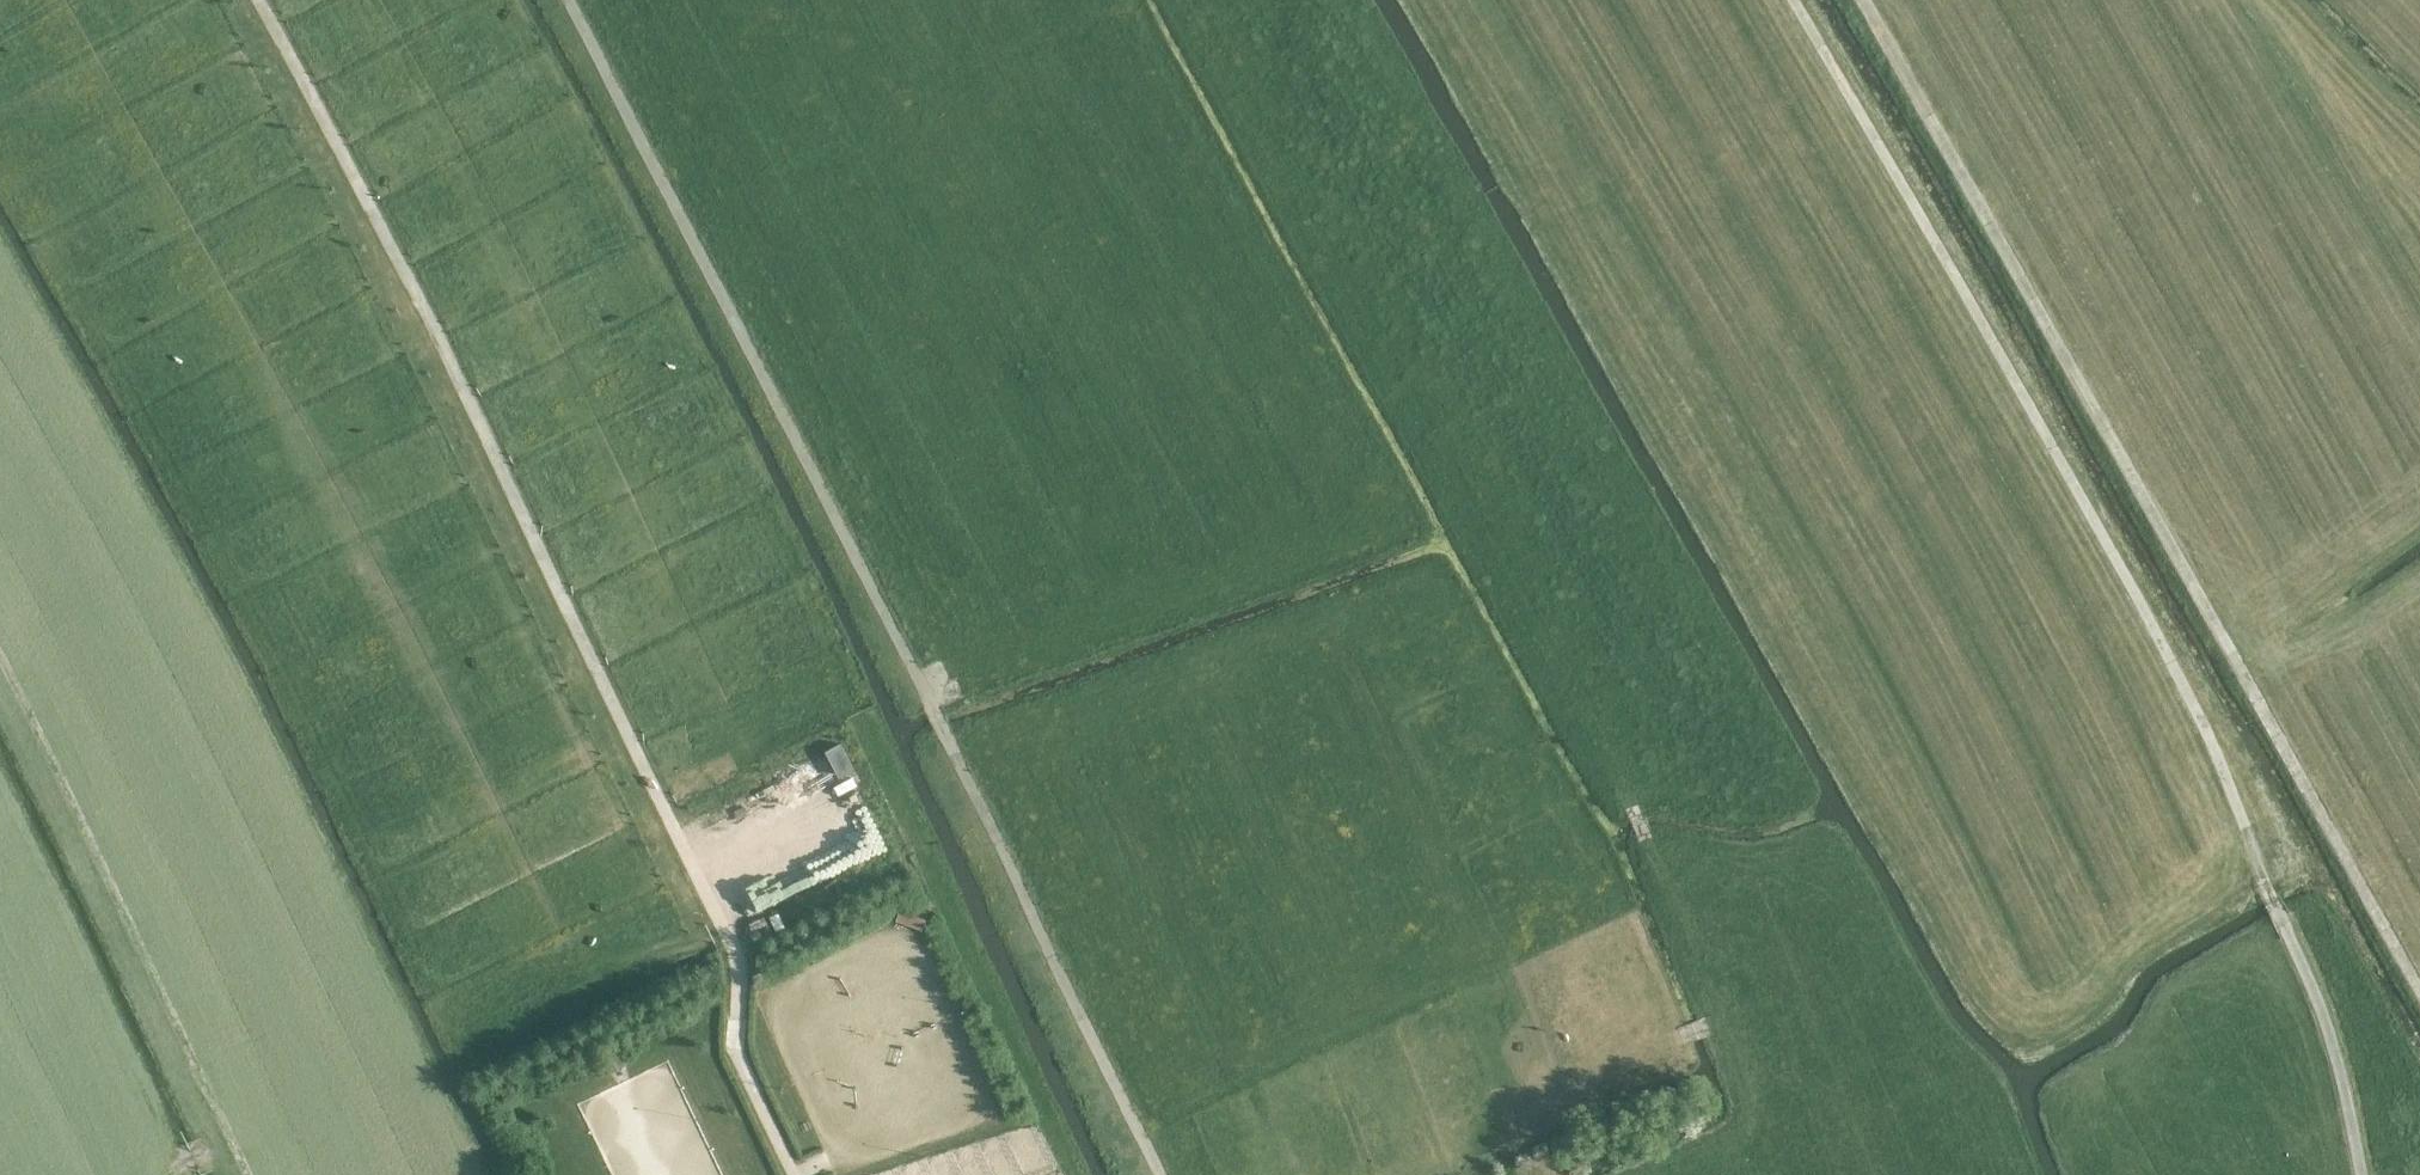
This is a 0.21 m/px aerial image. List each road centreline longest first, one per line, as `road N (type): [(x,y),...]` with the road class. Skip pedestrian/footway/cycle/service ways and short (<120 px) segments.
road 1 (track): [(1160,1174),(940,717),(566,0)]
road 2 (track): [(2419,984),(1857,0)]
road 3 (track): [(235,1145),(201,1059),(0,665)]
road 4 (track): [(1755,1006),(1676,1037),(1575,1054),(1430,1149),(1372,1174)]

